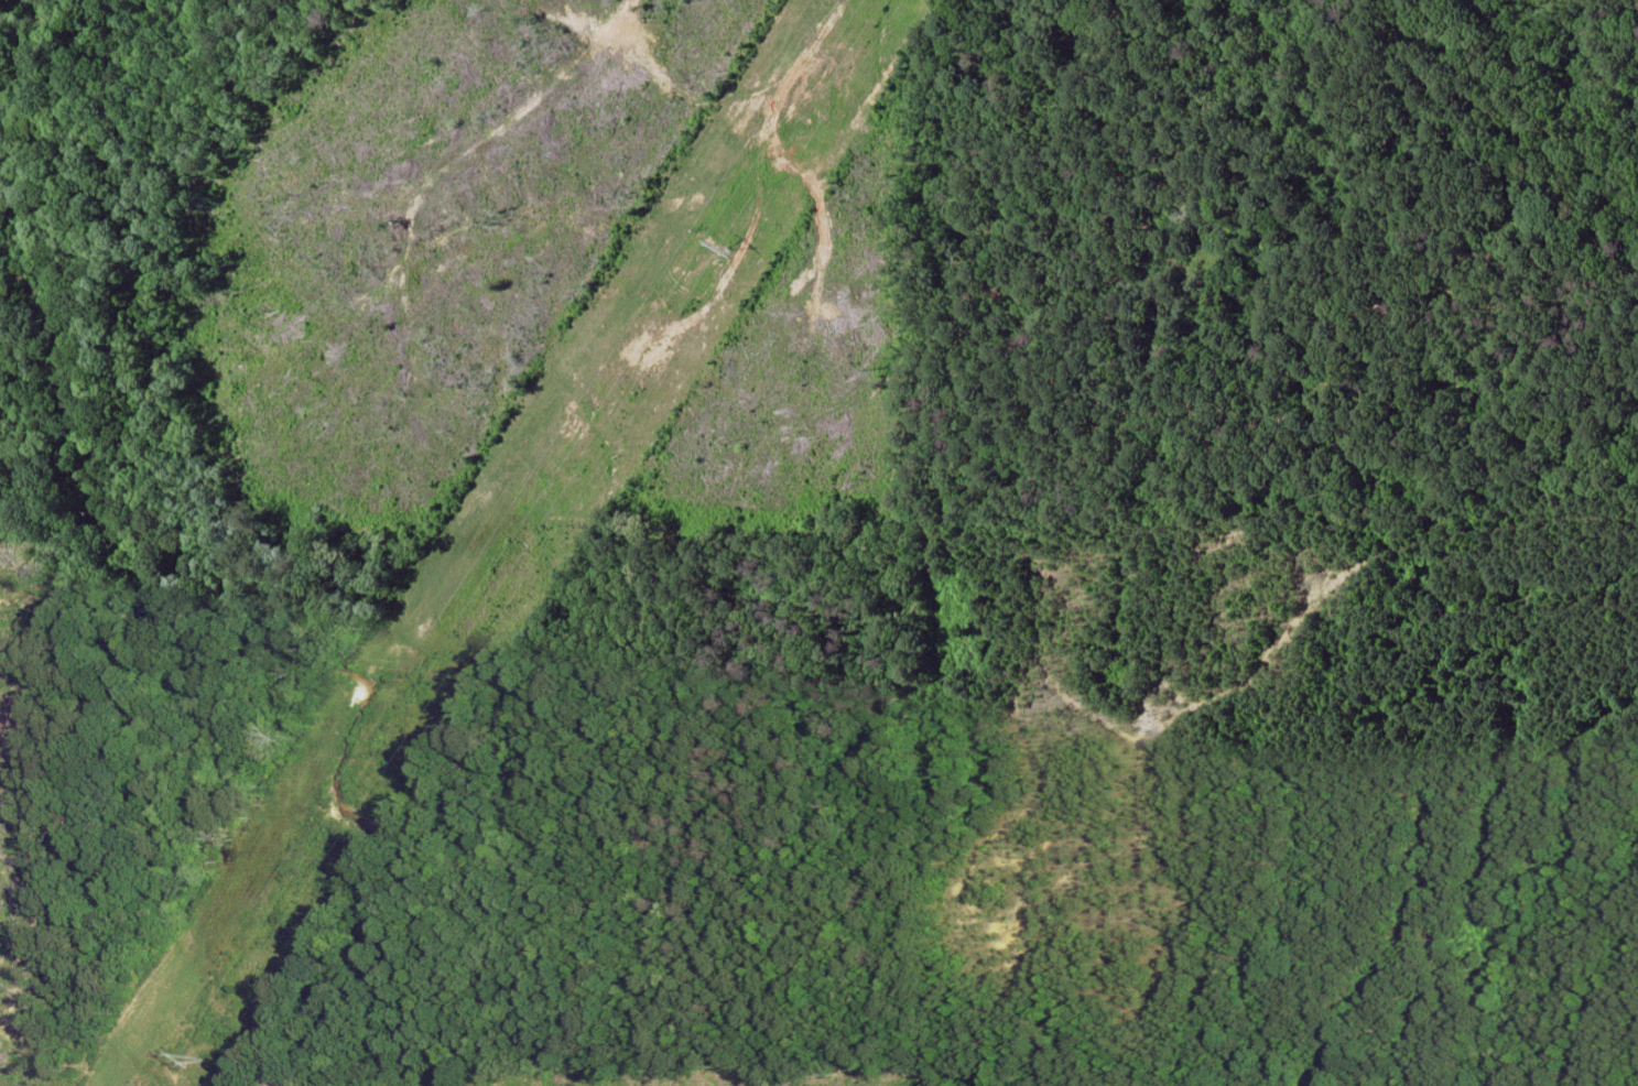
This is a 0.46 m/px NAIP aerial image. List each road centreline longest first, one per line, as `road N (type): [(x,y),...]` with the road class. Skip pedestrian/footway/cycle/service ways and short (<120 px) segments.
road 1 (residential): [(1637,538),(1591,528),(1384,578)]
road 2 (residential): [(1183,166),(1159,0)]

